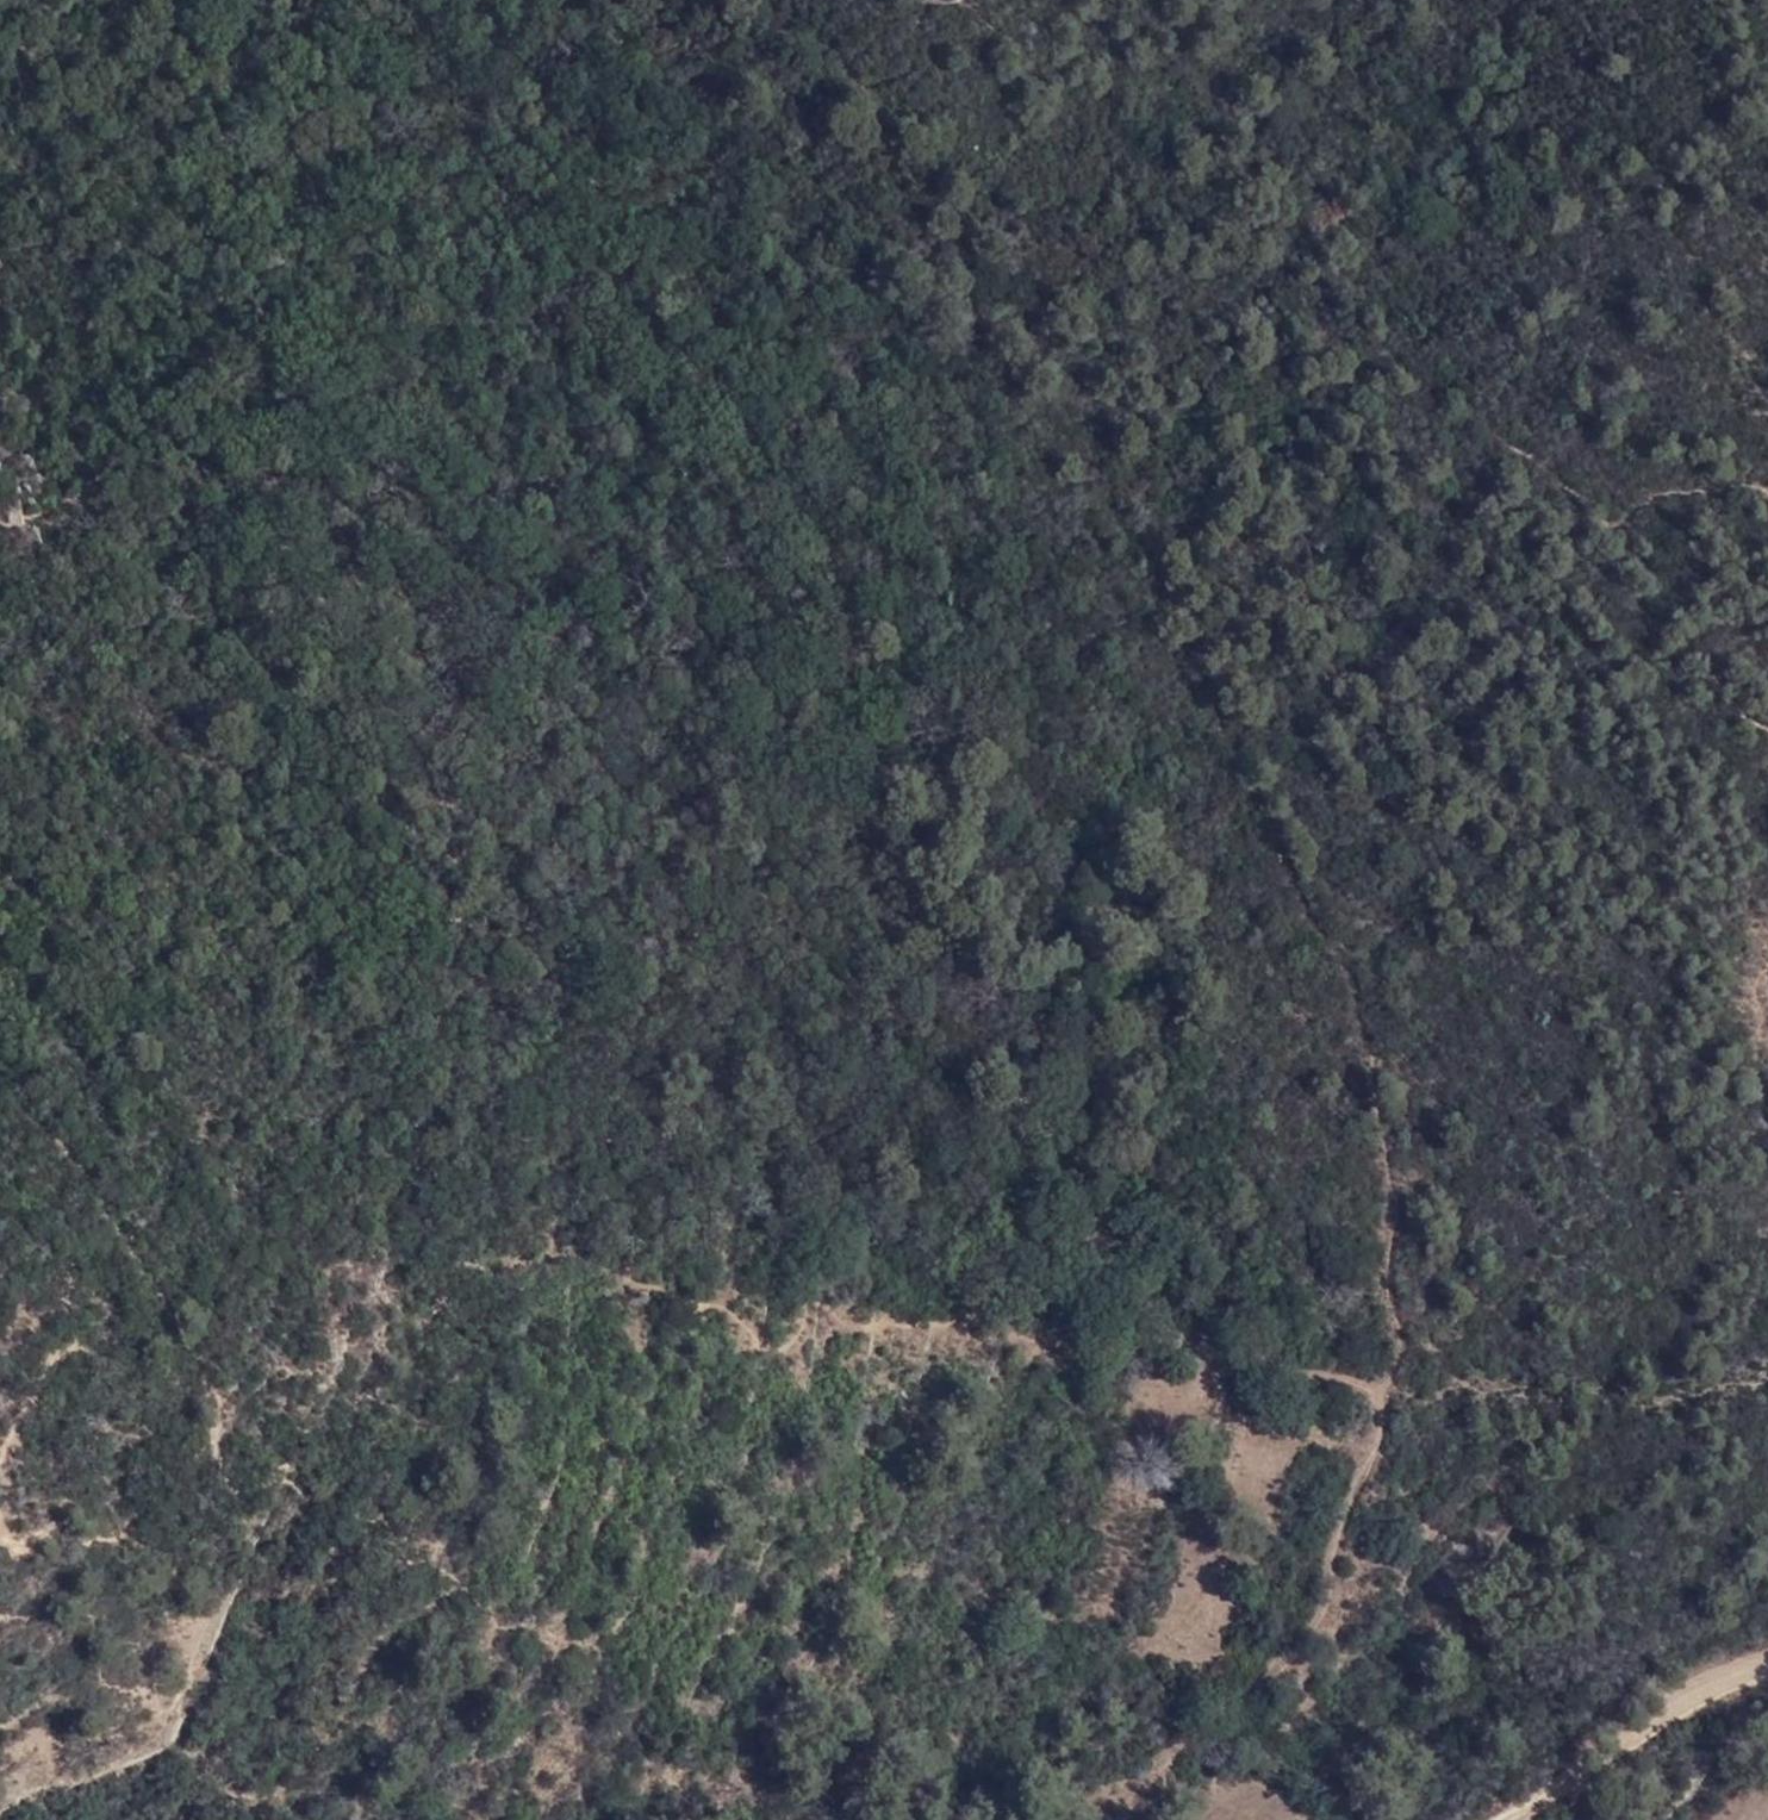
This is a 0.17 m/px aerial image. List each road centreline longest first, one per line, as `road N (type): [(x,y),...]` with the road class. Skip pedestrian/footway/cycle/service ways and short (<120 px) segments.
road 1 (track): [(1516,1819),(1647,1717),(1767,1662)]

